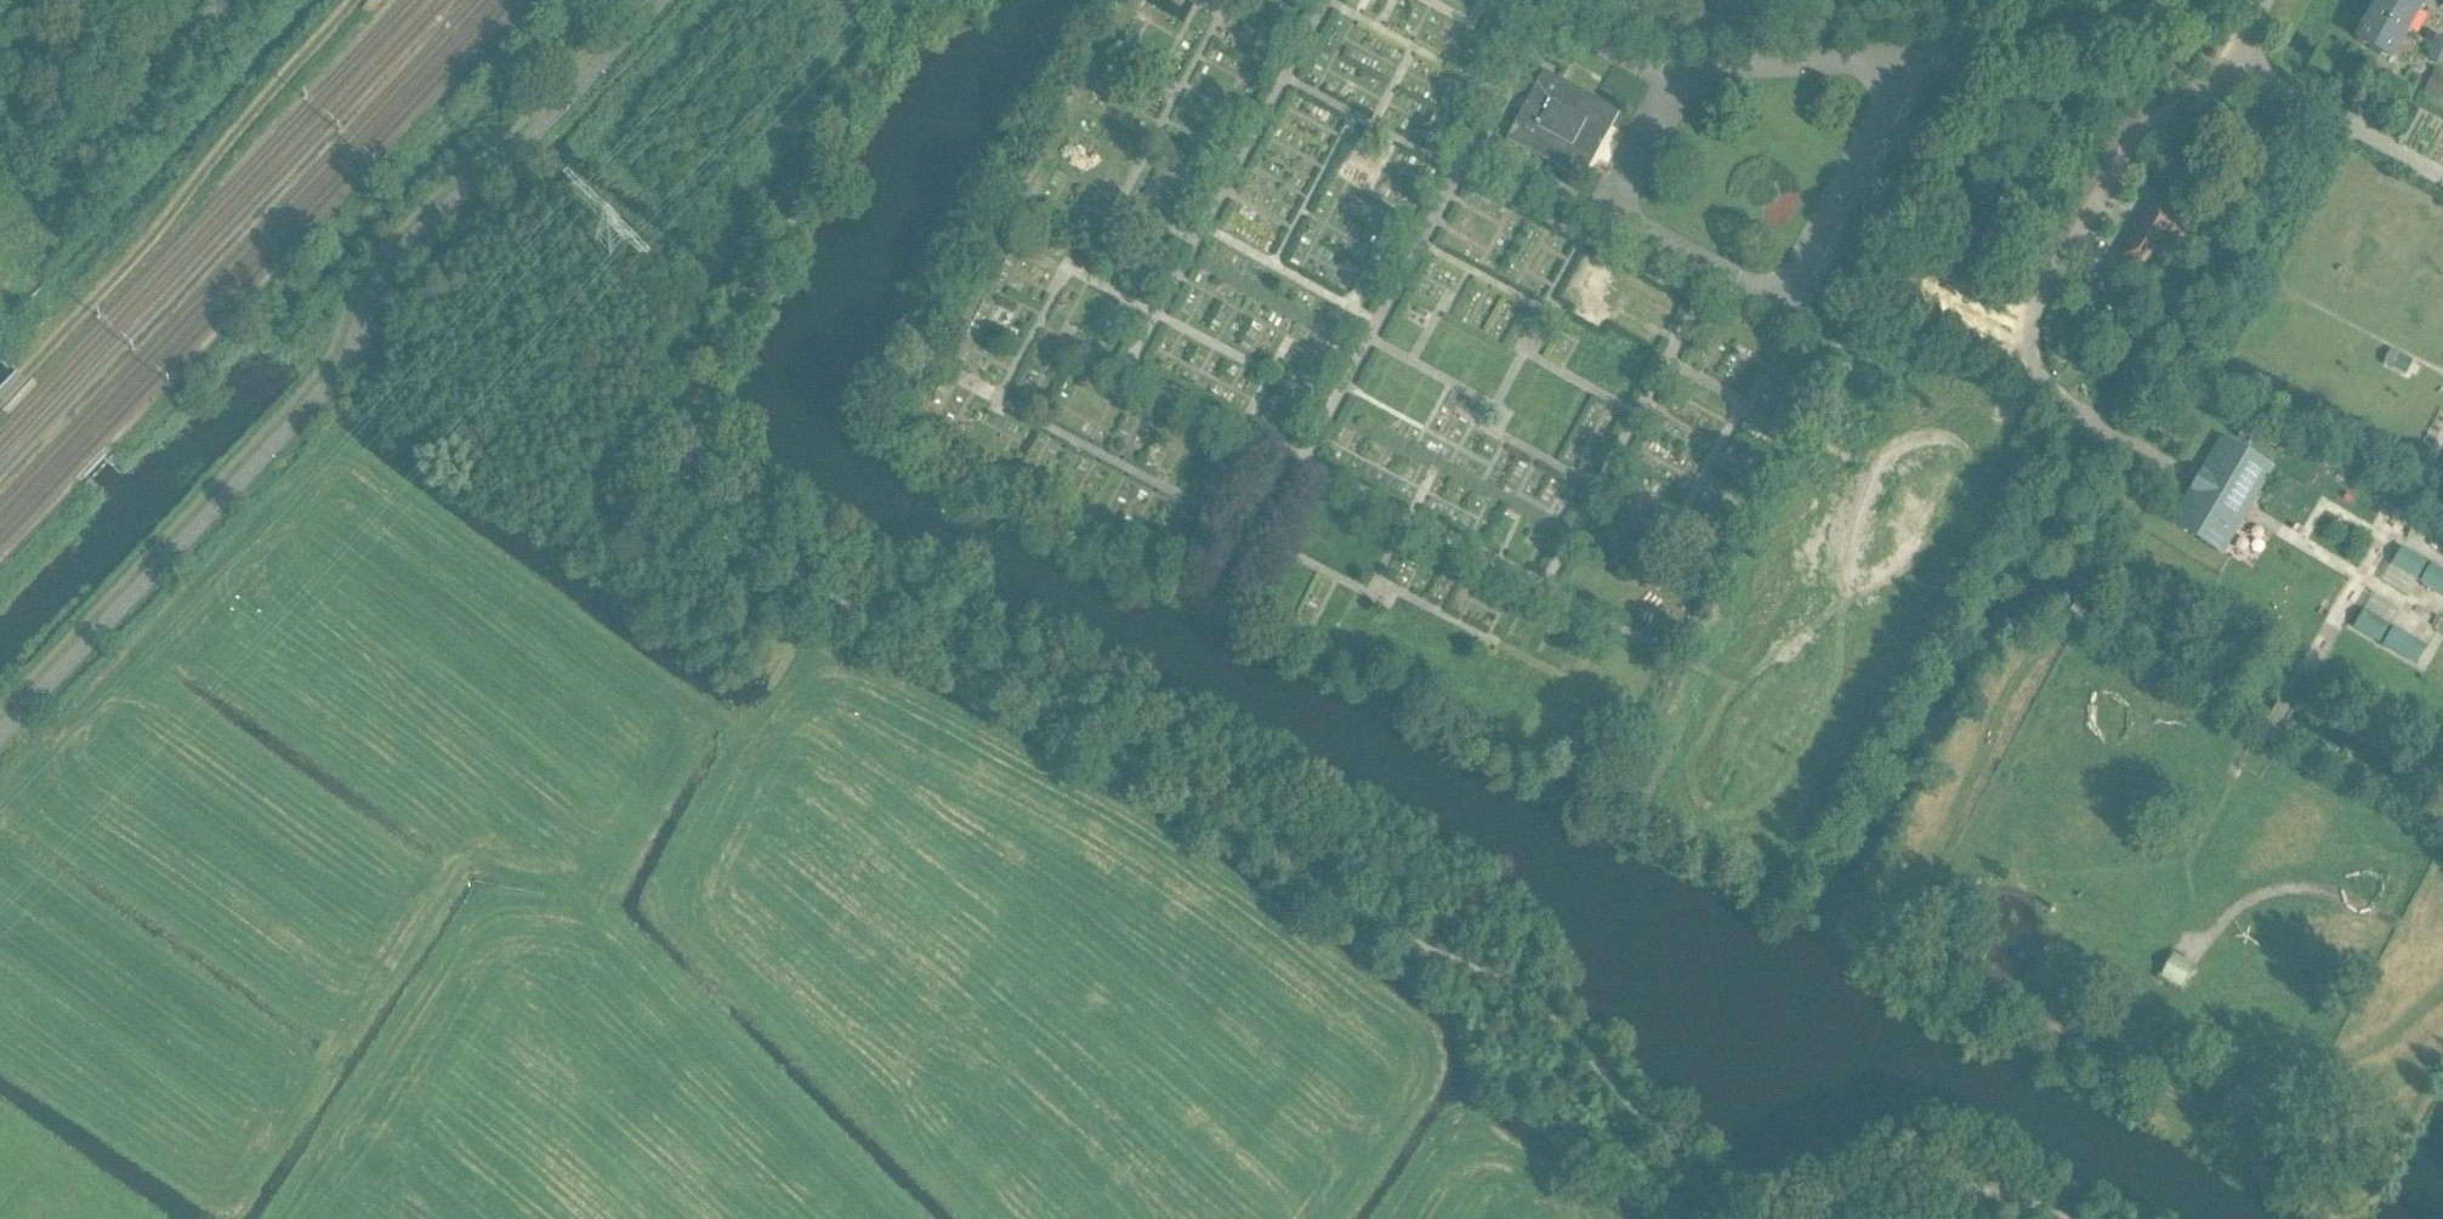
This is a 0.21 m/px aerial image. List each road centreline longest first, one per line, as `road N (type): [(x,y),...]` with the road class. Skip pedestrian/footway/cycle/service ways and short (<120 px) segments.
road 1 (track): [(0,401),(364,0)]

